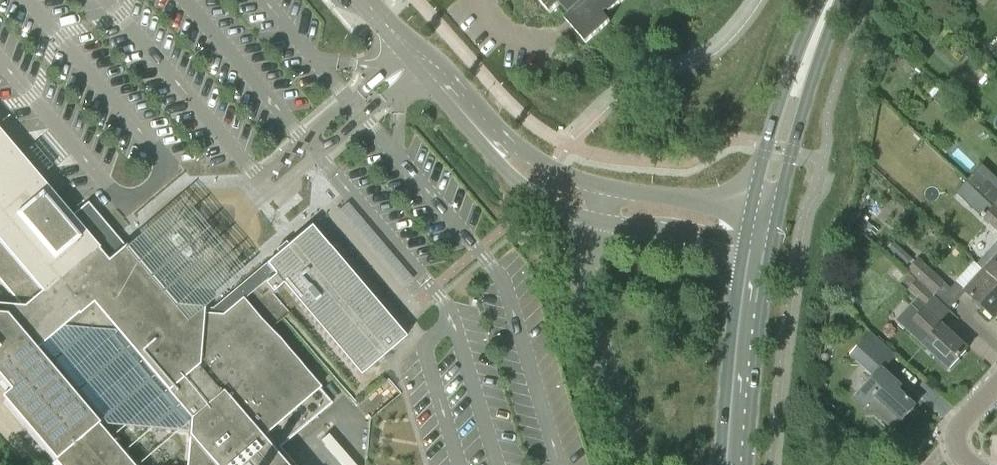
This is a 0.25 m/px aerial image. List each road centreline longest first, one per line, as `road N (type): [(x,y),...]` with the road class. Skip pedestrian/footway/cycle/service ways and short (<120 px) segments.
road 1 (tertiary): [(760,234),(550,185),(368,0)]
road 2 (primary): [(760,234),(832,0)]
road 3 (primary): [(740,464),(760,234)]

